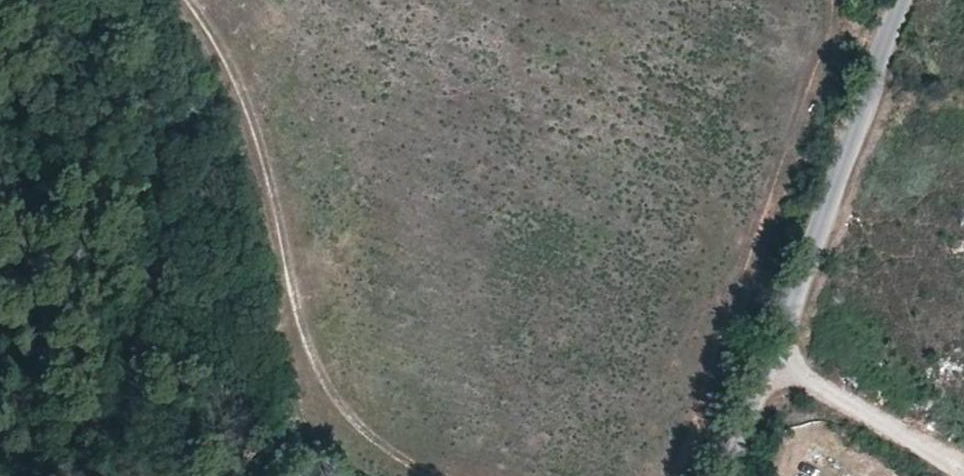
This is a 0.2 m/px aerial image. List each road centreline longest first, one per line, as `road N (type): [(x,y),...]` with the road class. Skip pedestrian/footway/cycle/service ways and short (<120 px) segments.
road 1 (residential): [(735,475),(907,0)]
road 2 (track): [(963,466),(775,363)]

